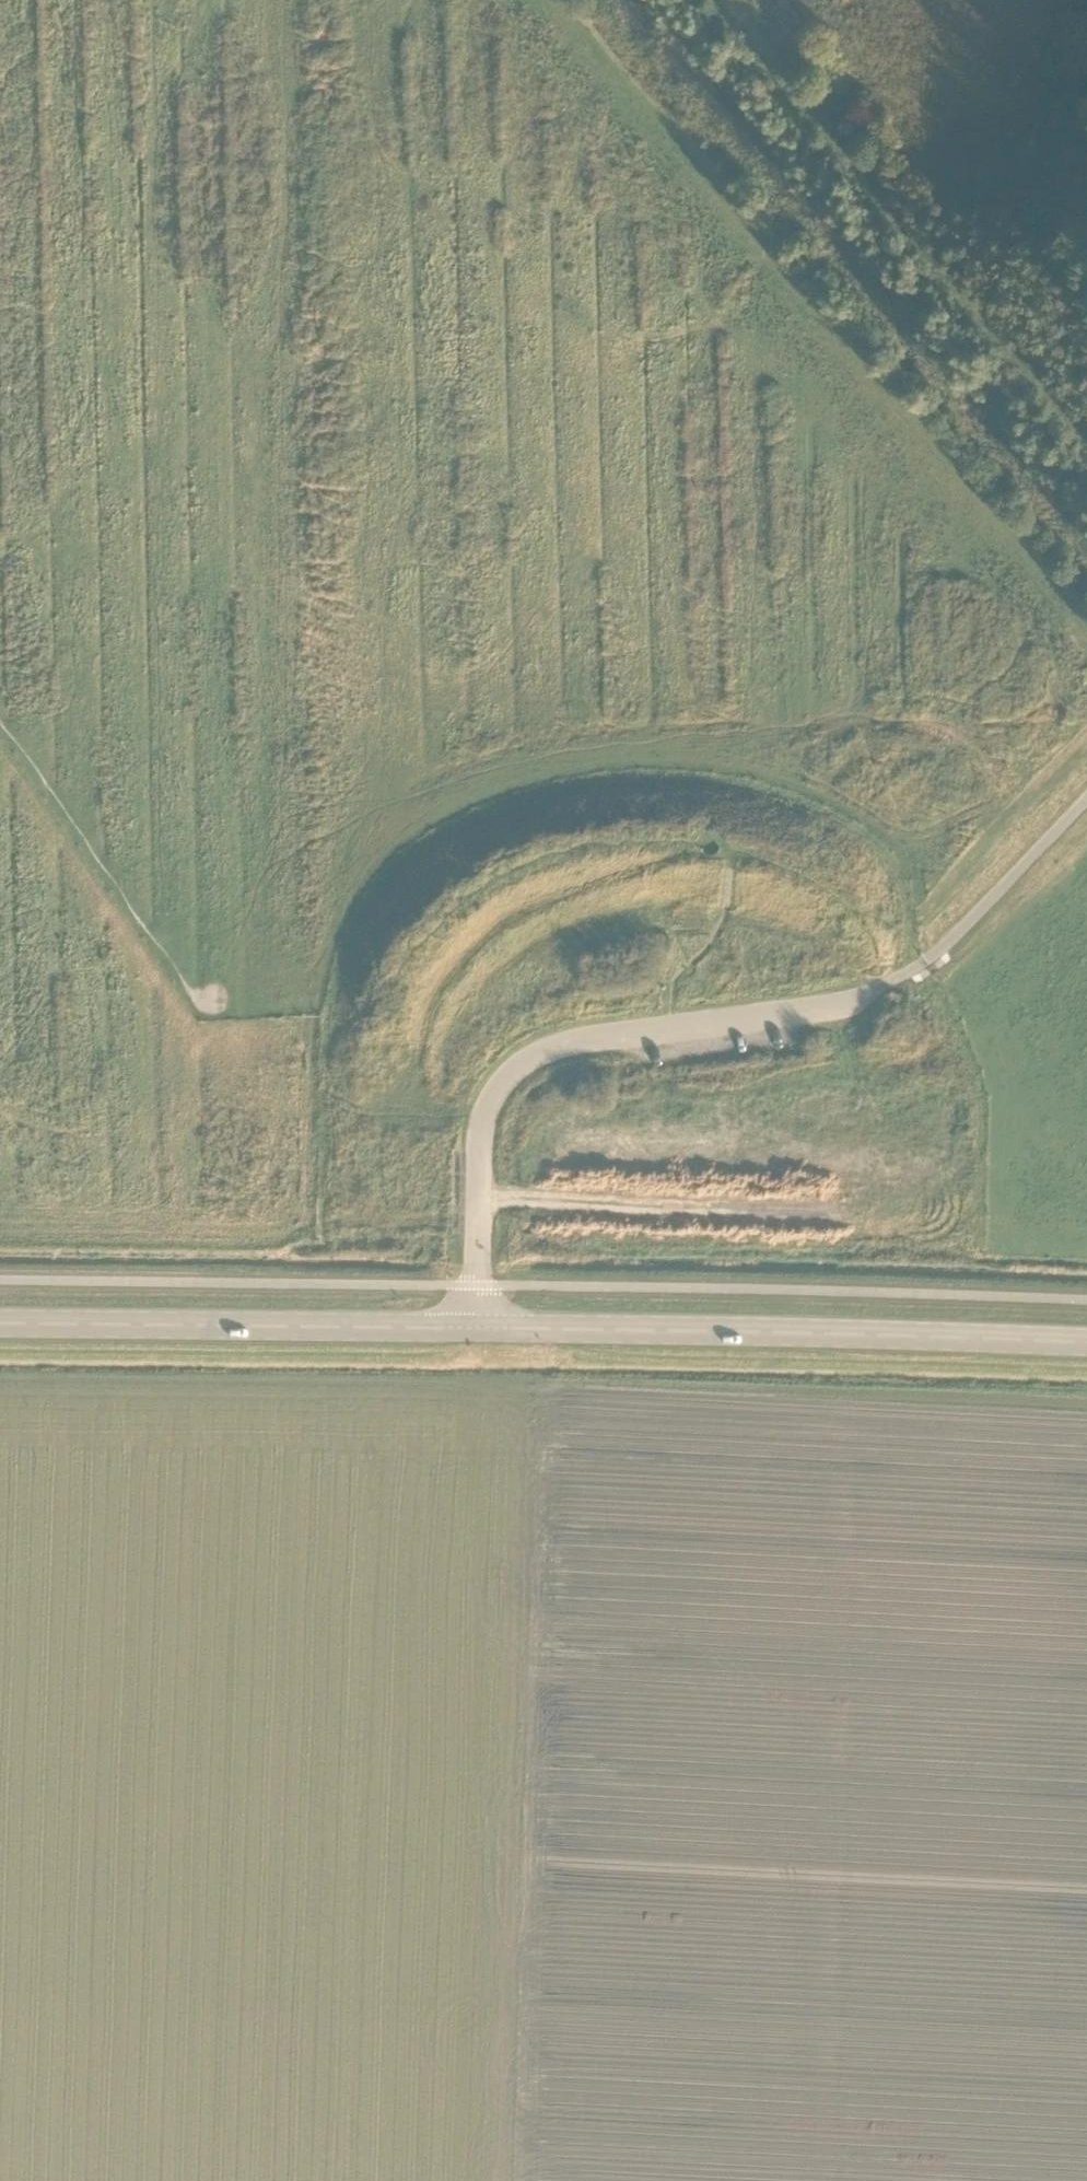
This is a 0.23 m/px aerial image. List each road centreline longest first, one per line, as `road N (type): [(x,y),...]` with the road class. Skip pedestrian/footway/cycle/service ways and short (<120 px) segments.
road 1 (secondary): [(1086,1341),(0,1322)]

